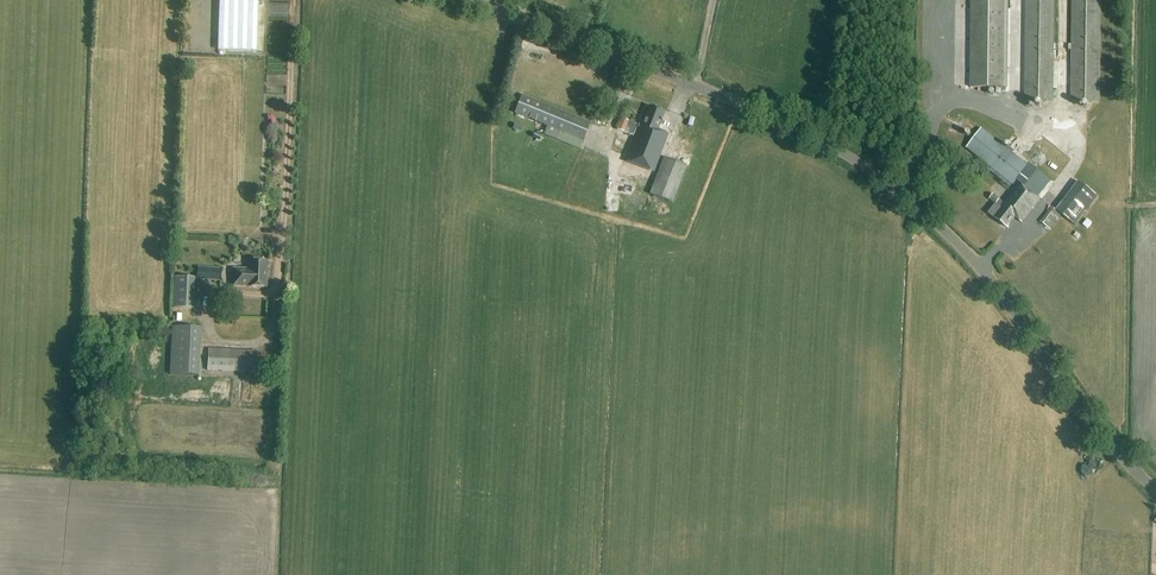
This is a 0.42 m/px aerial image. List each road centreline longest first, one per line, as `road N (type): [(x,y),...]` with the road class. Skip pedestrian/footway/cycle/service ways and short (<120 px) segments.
road 1 (unclassified): [(1155,487),(968,253),(901,188),(822,138),(474,0)]
road 2 (track): [(293,0),(273,332),(250,346),(216,343),(205,318)]

